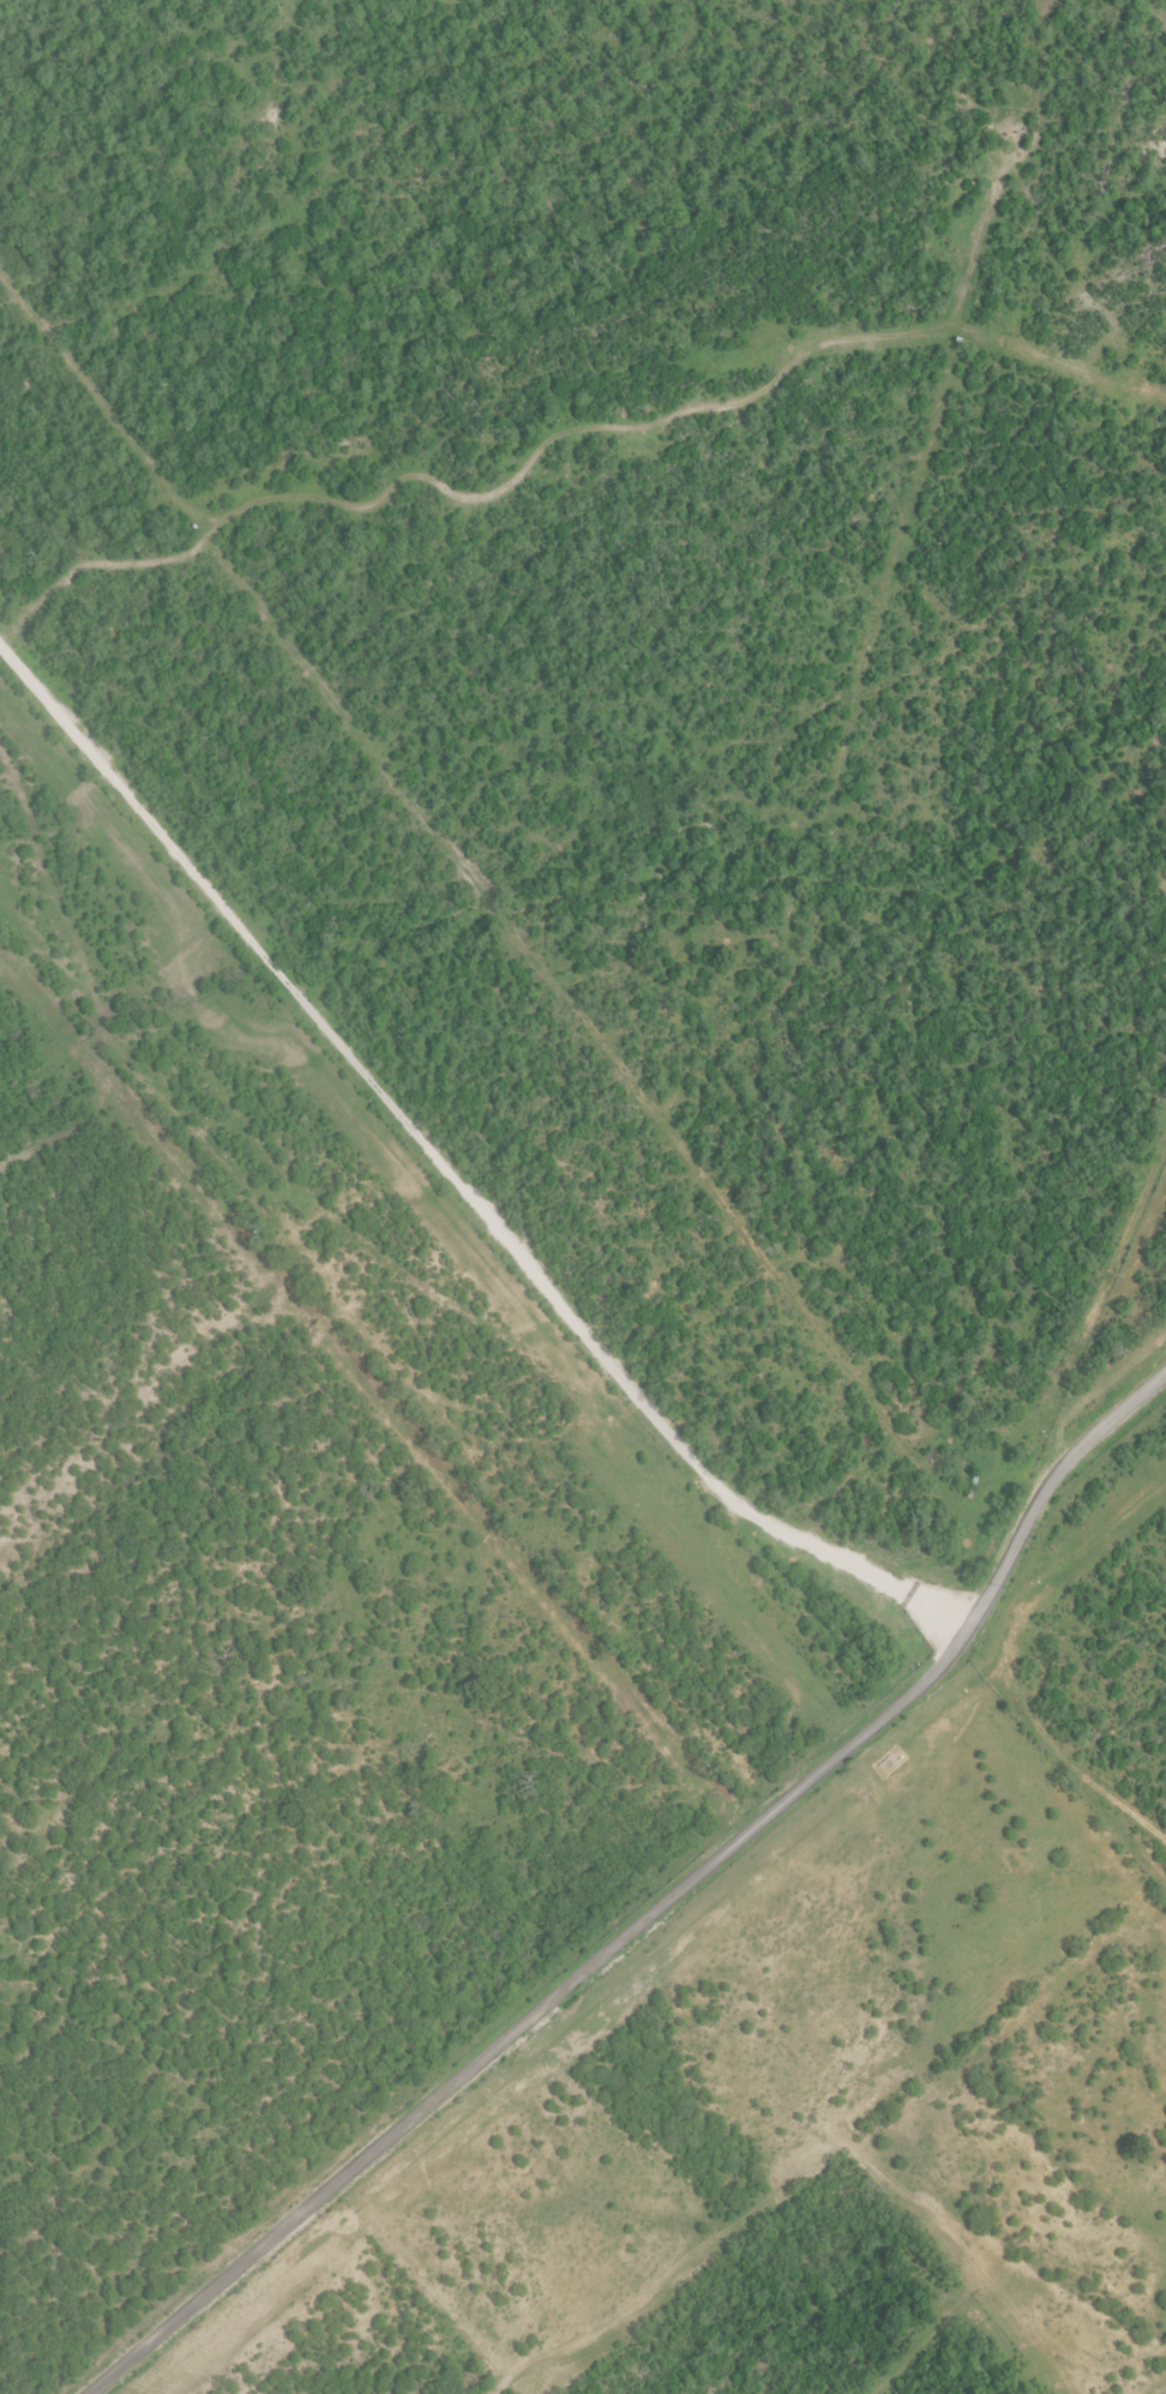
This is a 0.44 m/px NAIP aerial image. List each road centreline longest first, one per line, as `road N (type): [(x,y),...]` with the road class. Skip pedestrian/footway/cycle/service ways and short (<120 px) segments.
road 1 (residential): [(125,2393),(920,1689),(974,1626),(1064,1469),(1165,1378)]

